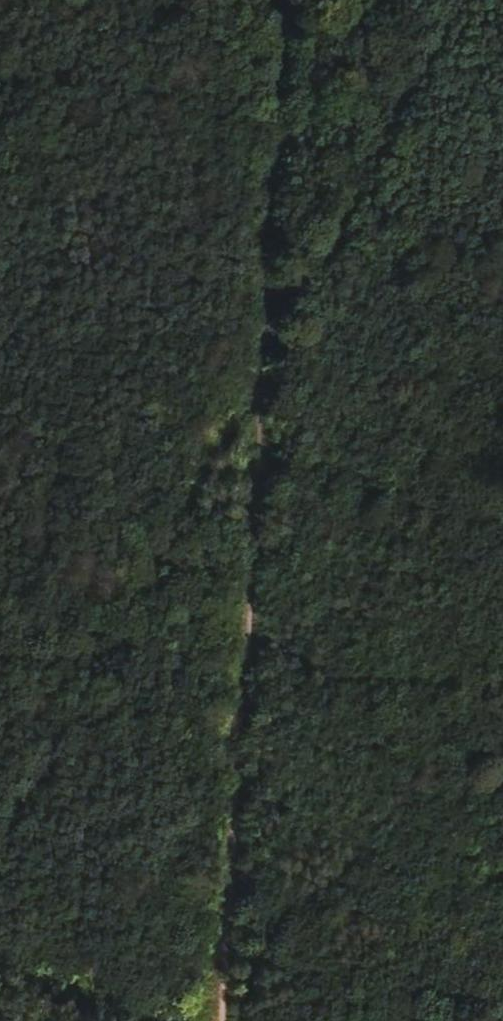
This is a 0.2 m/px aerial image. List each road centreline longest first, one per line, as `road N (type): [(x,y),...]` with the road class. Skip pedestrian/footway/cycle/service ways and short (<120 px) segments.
road 1 (track): [(230,1020),(298,0)]

